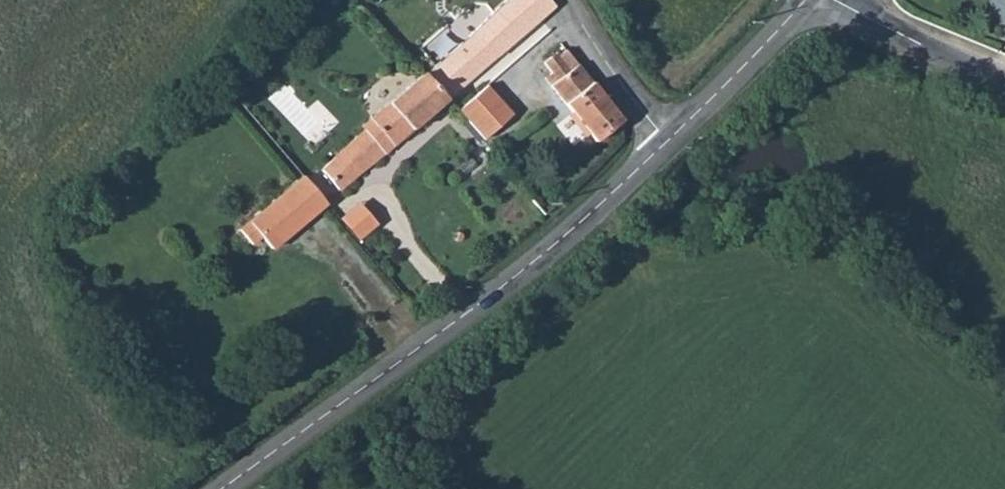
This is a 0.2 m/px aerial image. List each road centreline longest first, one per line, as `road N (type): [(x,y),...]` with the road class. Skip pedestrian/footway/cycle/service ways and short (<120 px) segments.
road 1 (tertiary): [(218,488),(493,293),(667,141)]
road 2 (tertiary): [(667,141),(802,0)]
road 3 (unclassified): [(835,0),(1004,79)]
road 4 (unclassified): [(667,141),(569,0)]

